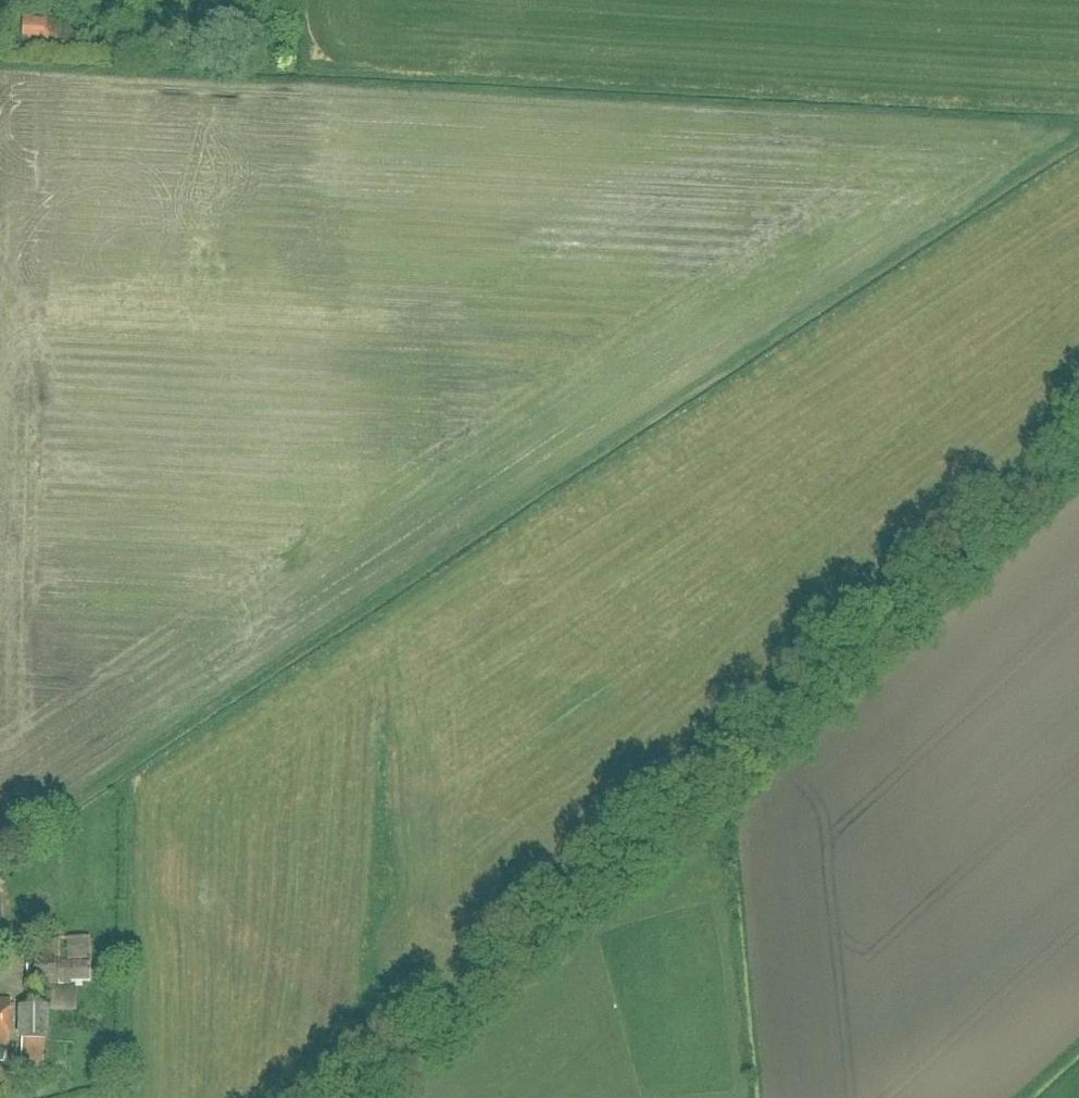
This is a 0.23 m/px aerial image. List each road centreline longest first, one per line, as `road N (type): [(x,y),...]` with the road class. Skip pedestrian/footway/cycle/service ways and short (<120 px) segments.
road 1 (track): [(1078,455),(365,1097)]

